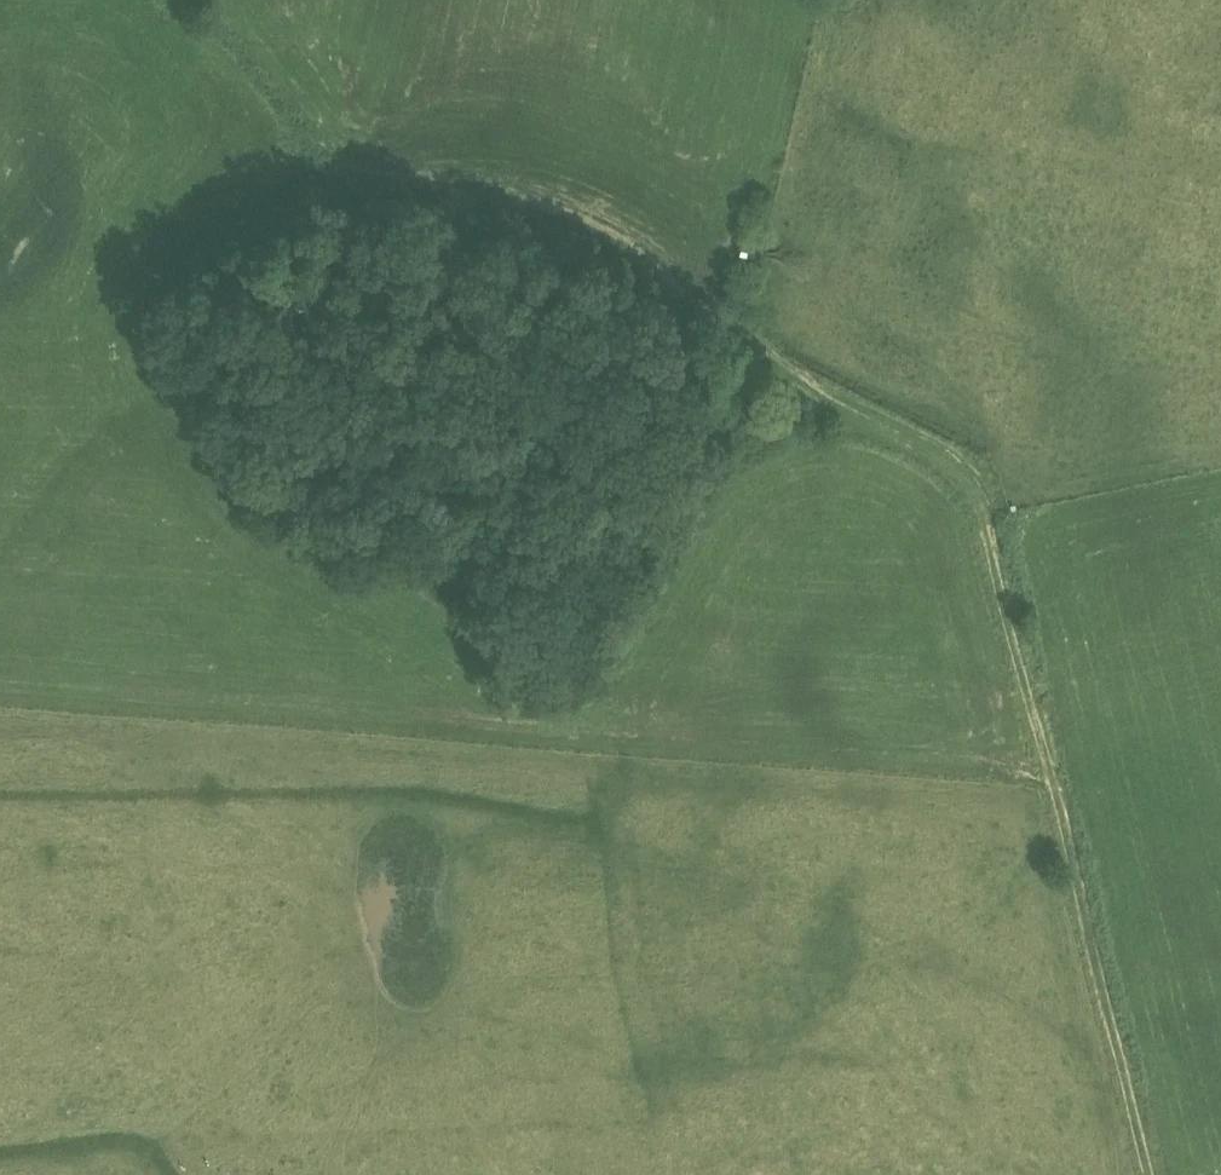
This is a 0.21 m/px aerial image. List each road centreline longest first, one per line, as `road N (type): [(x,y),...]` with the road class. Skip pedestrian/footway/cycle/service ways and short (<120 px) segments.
road 1 (track): [(1119,1174),(988,626),(947,493),(910,455),(796,386),(695,346)]

